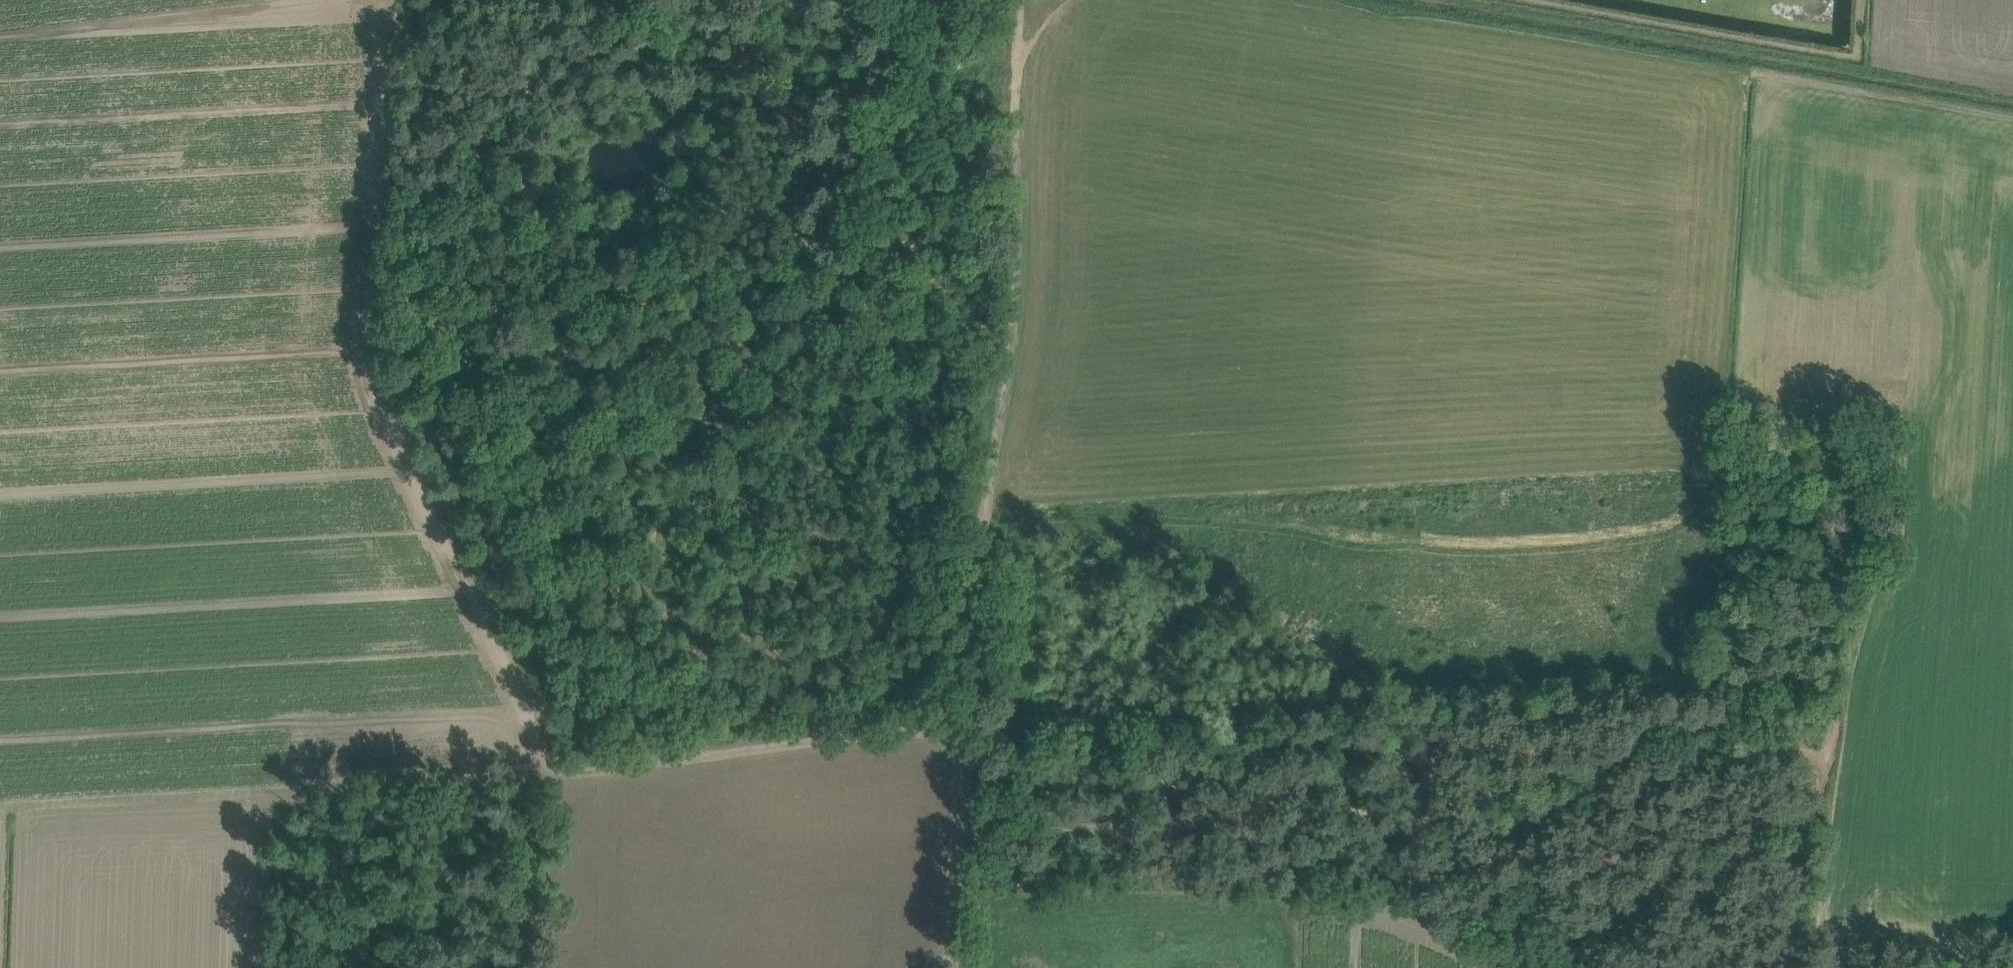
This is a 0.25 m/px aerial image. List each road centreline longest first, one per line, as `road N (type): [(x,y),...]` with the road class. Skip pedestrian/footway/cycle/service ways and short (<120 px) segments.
road 1 (track): [(948,967),(964,739),(543,771)]

